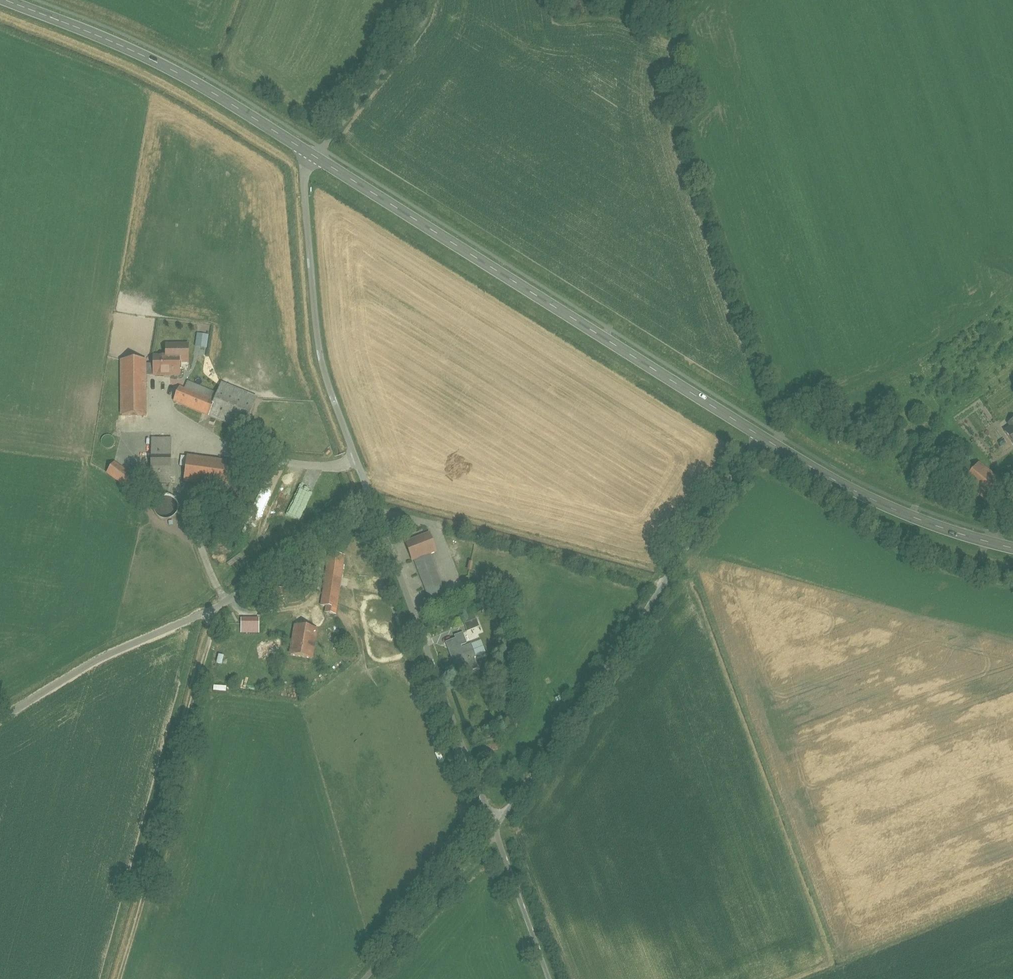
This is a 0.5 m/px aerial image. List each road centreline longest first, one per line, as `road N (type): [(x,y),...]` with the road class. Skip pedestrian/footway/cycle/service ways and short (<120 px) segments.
road 1 (residential): [(314,157),(306,179),(320,359),(493,829)]
road 2 (secondary): [(314,157),(762,438)]
road 3 (unclassified): [(493,829),(762,438)]
road 4 (track): [(116,978),(222,593)]
road 5 (secondary): [(4,0),(128,50),(314,157)]
road 6 (secondary): [(762,438),(869,500),(1012,549)]
road 7 (unclassified): [(359,978),(493,829)]
road 8 (residential): [(493,829),(549,978)]

